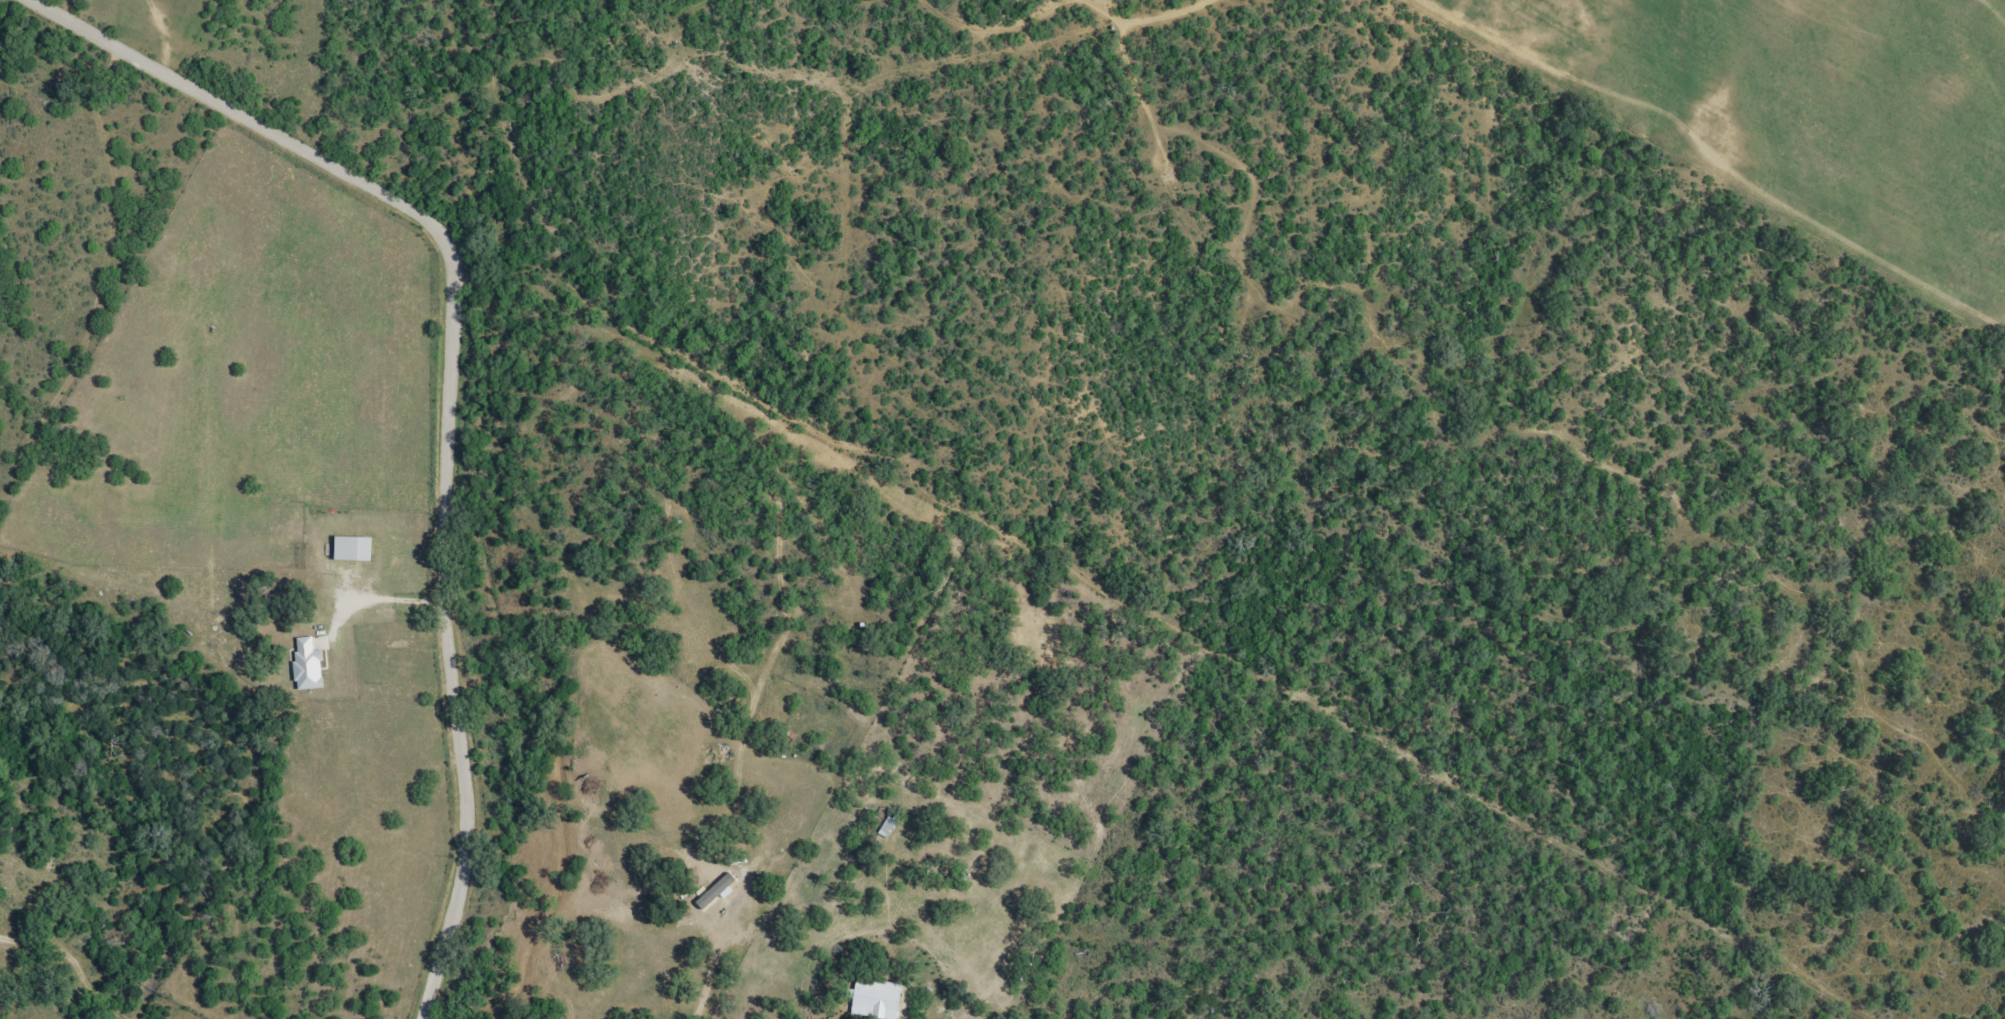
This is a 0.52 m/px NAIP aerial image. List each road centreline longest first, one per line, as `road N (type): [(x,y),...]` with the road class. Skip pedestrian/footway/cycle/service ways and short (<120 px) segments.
road 1 (residential): [(447,1018),(470,895),(460,621),(446,587),(441,416),(421,284),(382,210),(7,0)]
road 2 (residential): [(139,75),(115,102),(0,133)]

